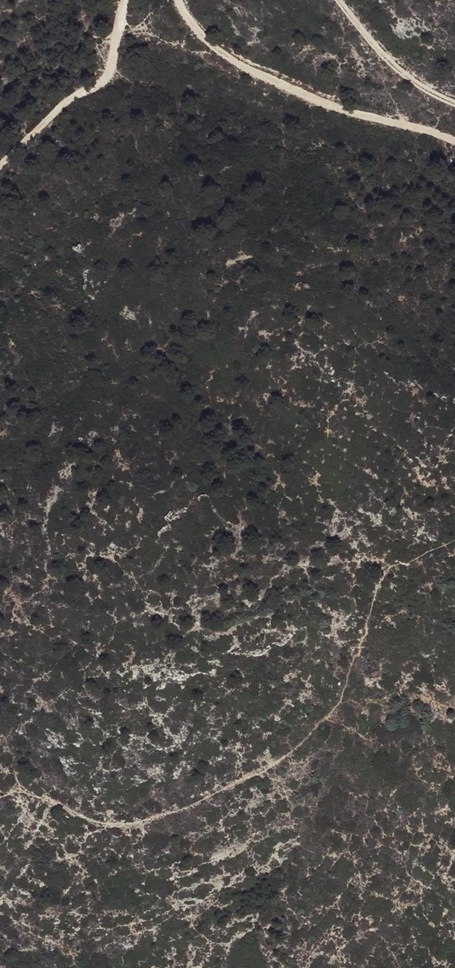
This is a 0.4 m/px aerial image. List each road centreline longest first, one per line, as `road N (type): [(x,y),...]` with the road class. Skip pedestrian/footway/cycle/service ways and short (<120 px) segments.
road 1 (track): [(0,796),(40,795),(93,823),(133,824),(203,802),(252,775),(293,752),(340,704),(382,575),(454,540)]
road 2 (track): [(178,0),(216,47),(279,86),(454,143)]
road 3 (track): [(132,0),(112,73),(0,169)]
road 4 (track): [(454,104),(385,57),(339,0)]

